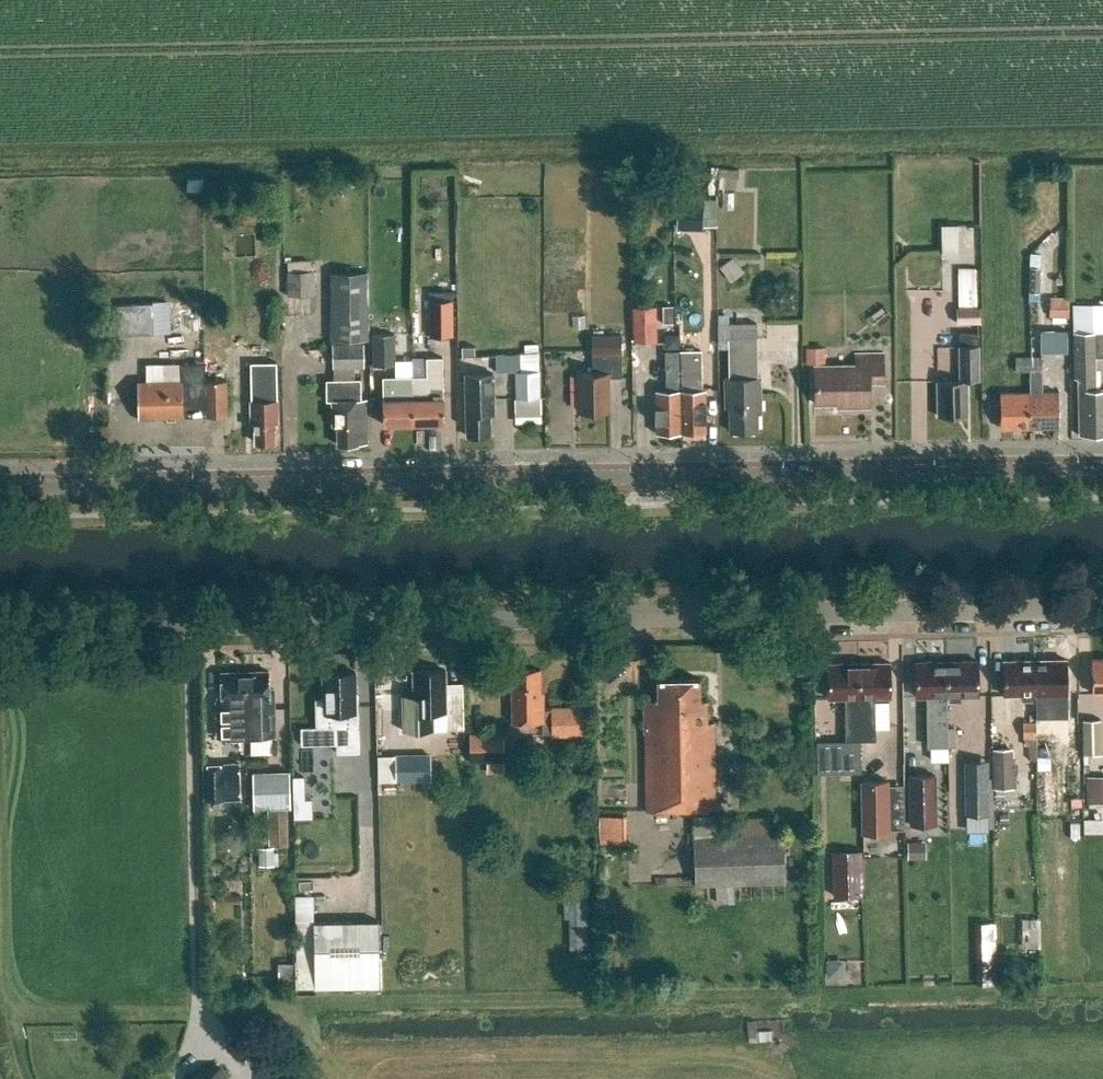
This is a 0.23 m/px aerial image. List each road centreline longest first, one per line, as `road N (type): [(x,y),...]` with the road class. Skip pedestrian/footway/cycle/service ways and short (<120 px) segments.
road 1 (secondary): [(0,487),(1102,468)]
road 2 (unclassified): [(0,627),(1102,608)]

